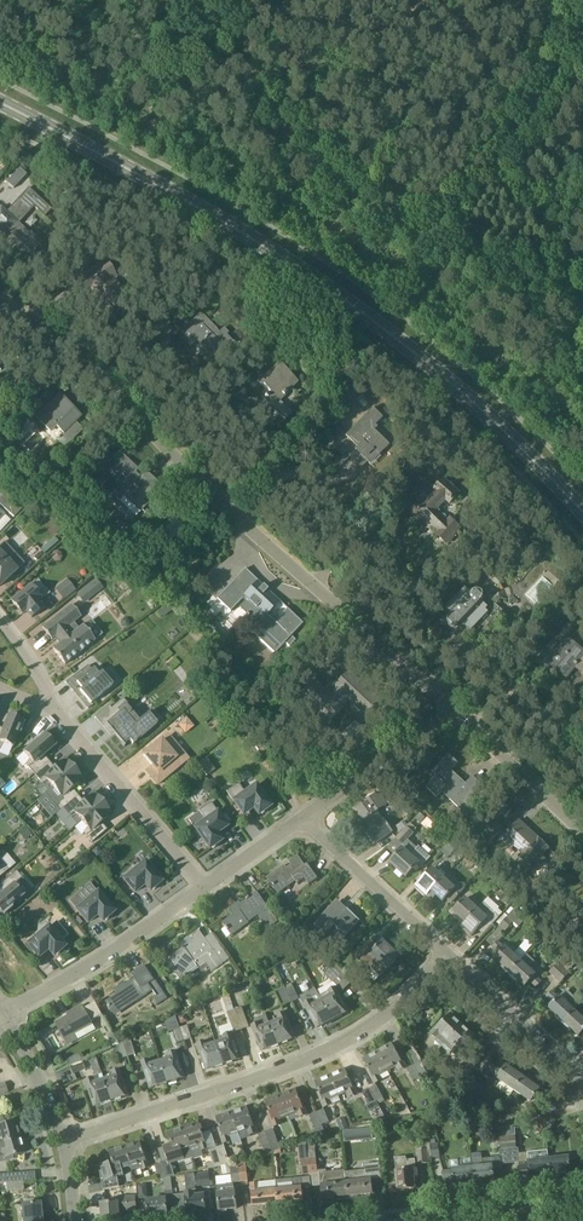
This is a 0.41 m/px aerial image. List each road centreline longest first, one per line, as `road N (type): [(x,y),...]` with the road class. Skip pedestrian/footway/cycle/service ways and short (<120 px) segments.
road 1 (secondary): [(582,512),(457,388),(300,269),(0,103)]
road 2 (unclassified): [(455,710),(237,519),(77,352),(0,302)]
road 3 (residential): [(62,1143),(260,1079),(351,1040),(403,1003),(447,953)]
road 4 (track): [(582,294),(478,267),(422,240),(314,157),(251,85)]
road 5 (track): [(582,38),(506,147),(422,240)]
road 6 (residential): [(5,1014),(109,958),(204,888)]
road 7 (residential): [(204,888),(53,709)]
road 8 (residential): [(447,953),(303,818)]
road 9 (residential): [(582,1082),(447,953)]
road 10 (residential): [(303,818),(455,710)]
road 11 (unclassified): [(582,832),(455,710)]
road 12 (residential): [(62,1143),(5,1014)]
road 13 (unclassified): [(446,1220),(582,1207)]
road 14 (residential): [(204,888),(303,818)]

